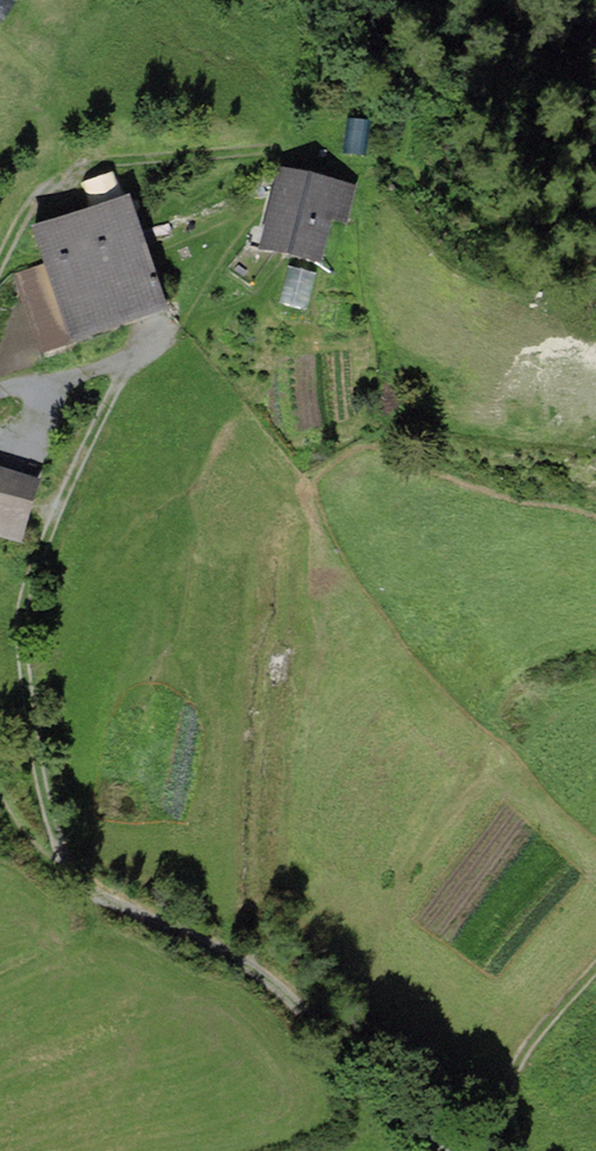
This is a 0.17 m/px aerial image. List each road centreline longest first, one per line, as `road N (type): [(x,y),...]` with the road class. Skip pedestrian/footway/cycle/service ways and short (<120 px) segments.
road 1 (track): [(0,394),(147,349),(8,608),(64,865),(325,1040),(450,1150)]
road 2 (track): [(0,257),(48,183),(74,168),(252,146)]
road 3 (track): [(507,1150),(497,1086),(520,1036),(595,952)]

